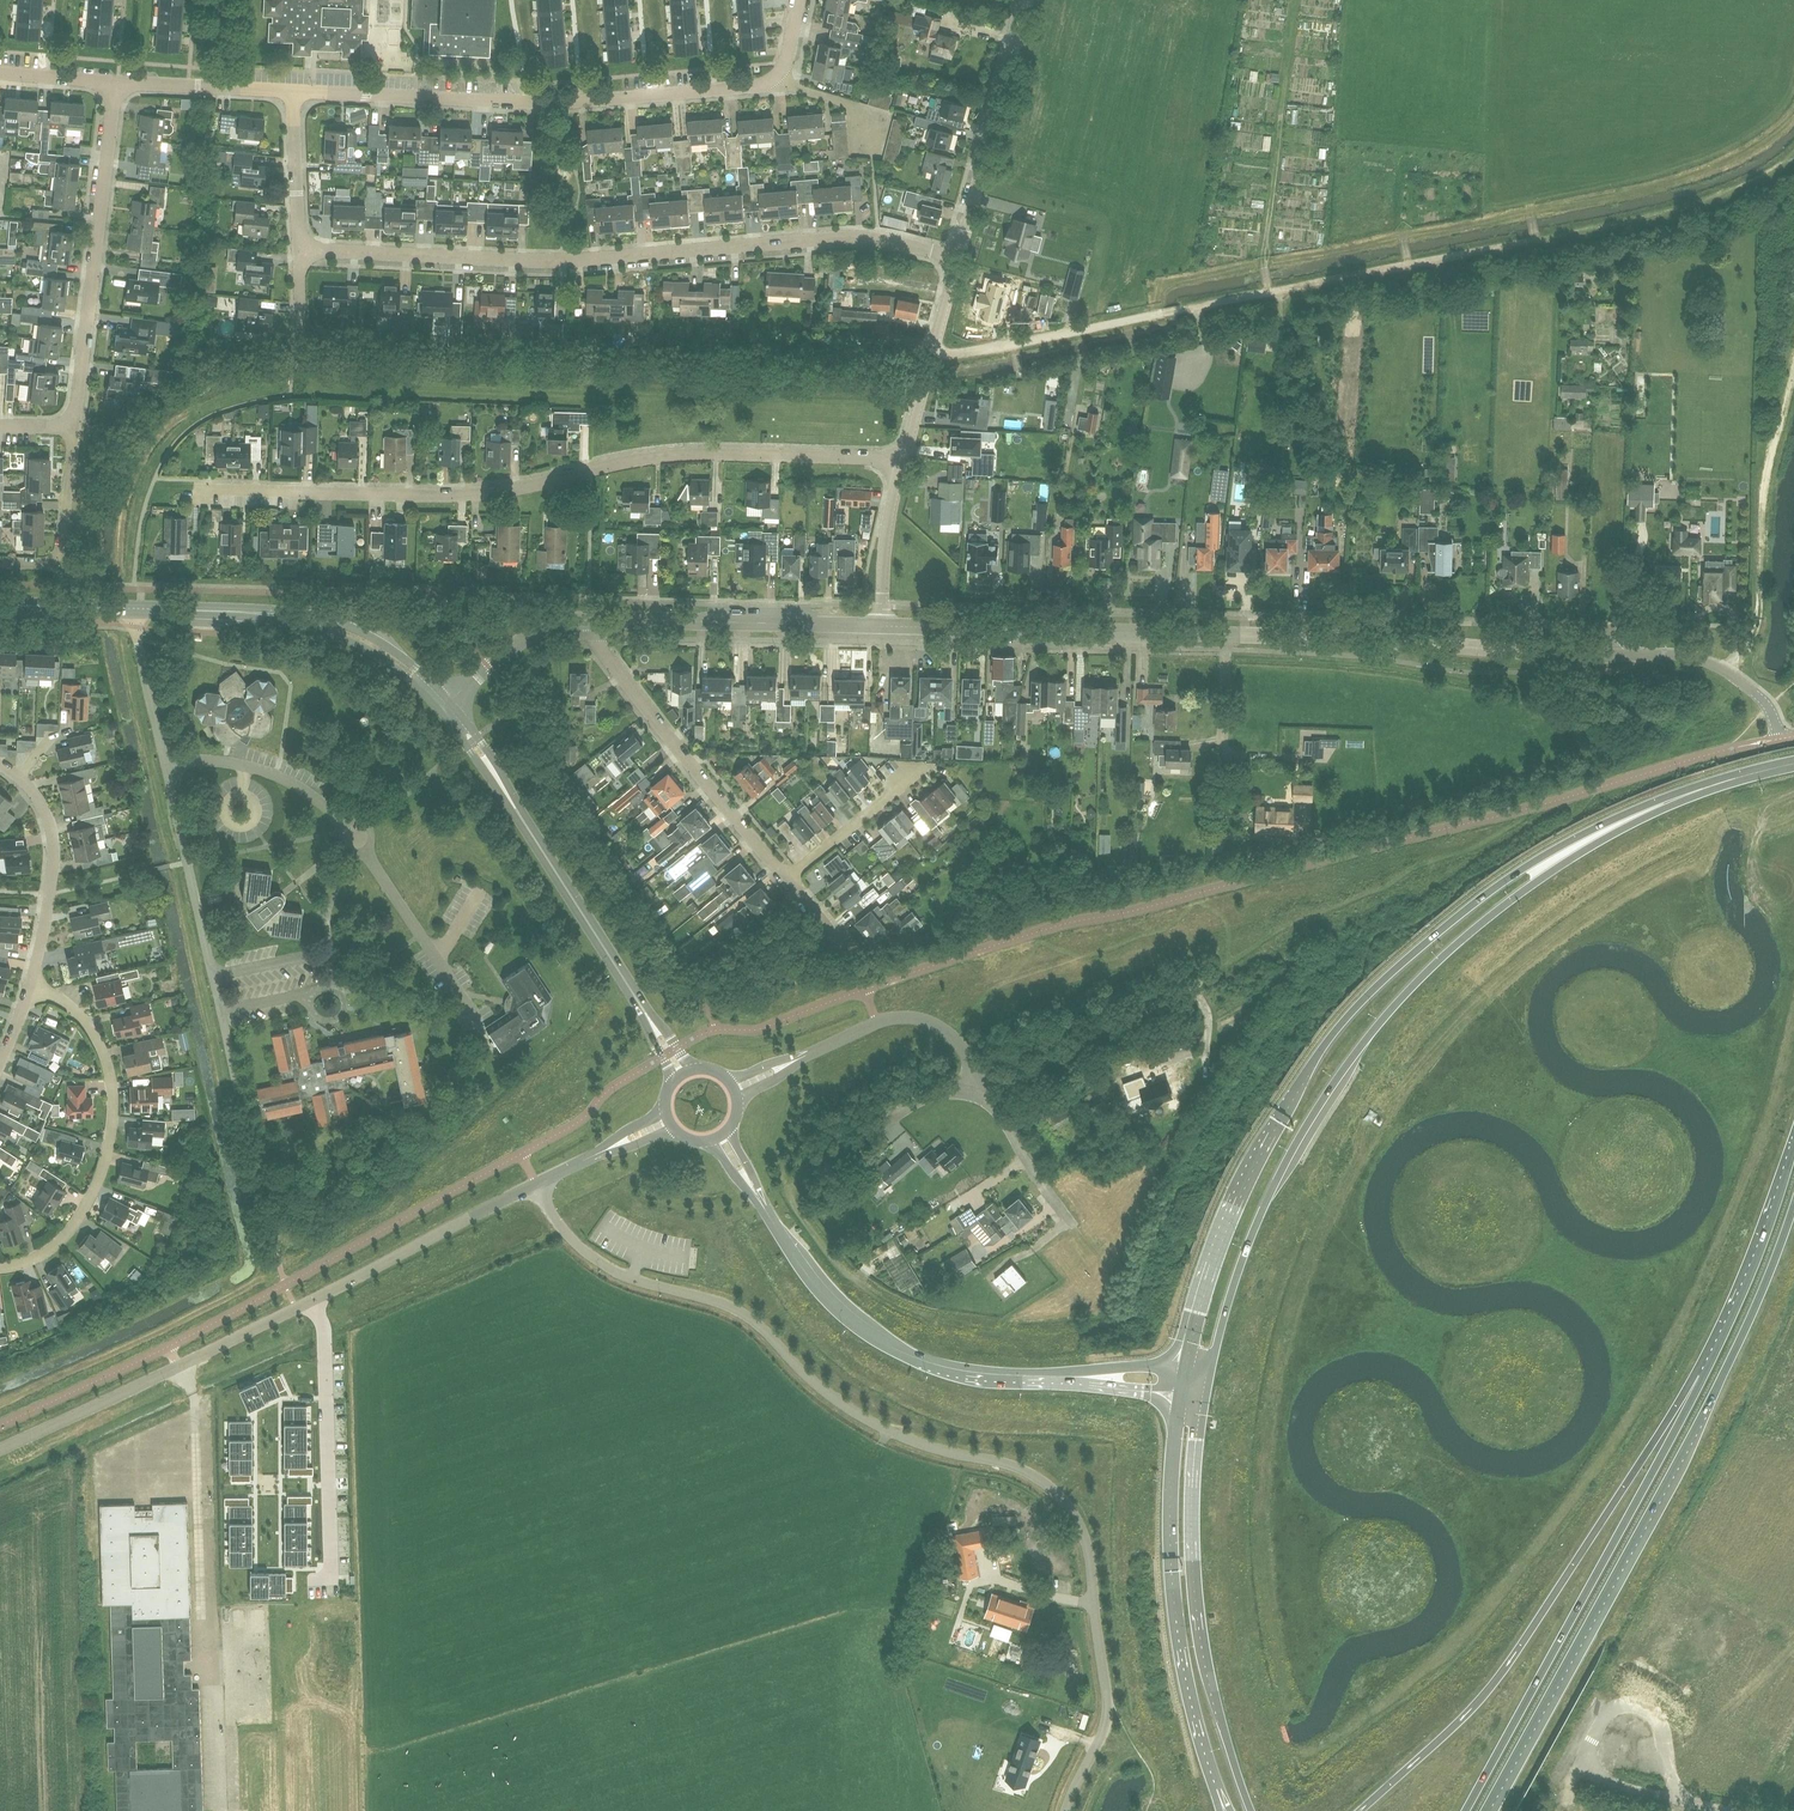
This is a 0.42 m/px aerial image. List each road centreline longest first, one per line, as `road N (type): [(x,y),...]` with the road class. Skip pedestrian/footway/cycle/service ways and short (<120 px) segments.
road 1 (unclassified): [(1067,1810),(1109,1711),(1083,1530),(1061,1497),(1021,1469),(882,1428),(814,1382),(738,1310),(602,1265),(561,1226),(536,1183)]
road 2 (primary): [(1723,782),(1662,799),(1554,851),(1490,893),(1361,1003),(1317,1056),(1246,1176),(1219,1239),(1183,1385)]
road 3 (primary): [(1207,1390),(1263,1208),(1309,1123),(1400,1001),(1453,949),(1572,859),(1723,782)]
road 4 (residential): [(196,489),(456,497),(682,455),(903,459)]
road 5 (trunk): [(1485,1810),(1707,1407),(1793,1206)]
road 6 (residential): [(958,257),(850,237),(563,261),(298,250)]
road 7 (track): [(1536,241),(1014,343),(935,350)]
road 8 (tertiary): [(1183,1385),(974,1373),(896,1350),(813,1282),(721,1136)]
road 9 (residential): [(293,92),(555,105),(758,88),(787,63),(800,0)]
road 10 (trunk): [(1704,1376),(1492,1688),(1360,1810)]
road 11 (residential): [(1768,705),(1726,672),(1684,656),(1227,635)]
road 12 (residential): [(250,1142),(137,639),(139,609)]
road 13 (trunk): [(1704,1376),(1466,1810)]
road 14 (tertiary): [(683,1074),(444,705)]
road 15 (primary): [(1251,1810),(1220,1715),(1195,1587),(1194,1488),(1207,1390)]
road 16 (primary): [(1183,1385),(1171,1554),(1187,1687),(1213,1772)]
road 17 (residential): [(0,1268),(46,1254),(81,1216),(106,1166),(115,1116),(110,1070),(91,1030),(60,999),(30,986)]
road 18 (residential): [(75,428),(117,82)]
road 19 (unclassified): [(0,1449),(312,1301)]
road 20 (residential): [(1227,635),(882,626)]
road 21 (tertiary): [(444,705),(400,664),(316,622),(139,609)]
road 22 (residential): [(786,881),(600,652),(588,619)]
road 23 (track): [(1269,292),(1264,257),(1294,0)]
road 24 (residential): [(882,626),(588,619)]
road 25 (residential): [(312,1301),(325,1339),(329,1581)]
road 26 (residential): [(958,257),(1026,0)]
road 27 (unclassified): [(1682,1801),(1660,1723),(1628,1705),(1598,1723),(1589,1761),(1595,1773),(1640,1793)]
road 28 (unclassified): [(312,1301),(536,1183)]
road 29 (trunk): [(1793,1149),(1769,1230),(1704,1376)]
road 30 (residential): [(30,986),(55,851),(41,805),(0,765)]
road 31 (residential): [(991,1099),(1199,982)]
road 32 (residential): [(1220,851),(1227,635)]
road 33 (residential): [(903,459),(958,257)]
road 34 (residential): [(75,428),(60,552),(42,564),(0,563)]
road 35 (residential): [(117,82),(293,92)]
road 36 (residential): [(588,619),(515,646),(444,705)]
road 37 (residential): [(786,881),(905,769)]
road 38 (residential): [(879,1022),(734,1089)]
road 39 (residential): [(298,250),(293,92)]
road 40 (residential): [(879,1022),(904,1016),(936,1023),(959,1044),(991,1099)]
road 41 (residential): [(991,1099),(1075,1227)]
road 42 (residential): [(883,606),(903,459)]
road 43 (unclassified): [(536,1183),(668,1120)]
road 44 (tertiary): [(139,609),(0,604)]

